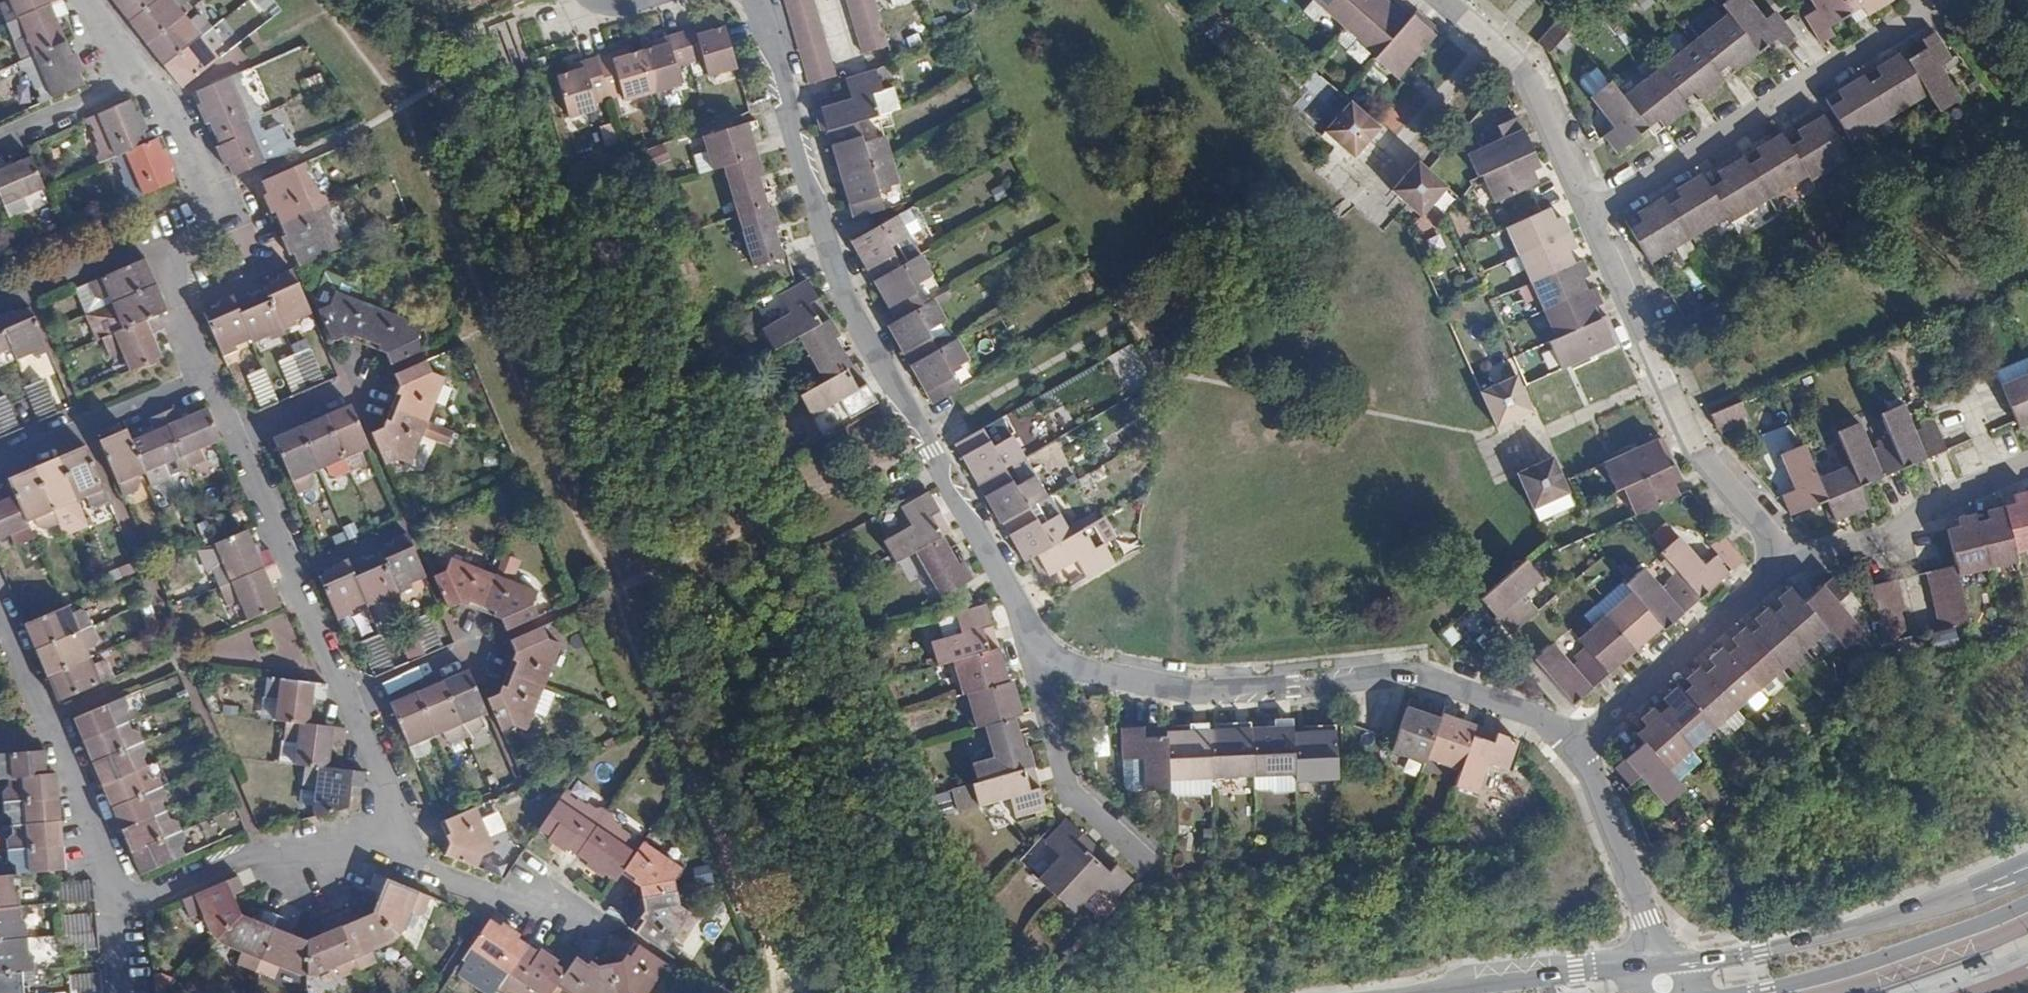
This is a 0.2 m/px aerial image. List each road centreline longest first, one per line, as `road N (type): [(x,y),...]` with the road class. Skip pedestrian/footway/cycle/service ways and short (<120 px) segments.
road 1 (residential): [(756,0),(845,300),(1047,656),(1211,691),(1418,676),(1534,714),(1574,750)]
road 2 (residential): [(1784,549),(1686,438),(1523,71),(1443,0)]
road 3 (secondary): [(2027,869),(1863,927),(1656,966)]
road 4 (residential): [(145,81),(218,216),(179,232),(169,251),(170,277),(211,379)]
road 5 (residential): [(111,908),(101,861),(0,605)]
road 6 (residential): [(111,908),(262,851),(301,876),(397,821)]
road 7 (residential): [(235,437),(355,706)]
road 8 (secondary): [(1750,992),(1839,972),(2027,903)]
road 9 (residential): [(1574,750),(1746,595),(1784,549)]
road 10 (residential): [(1784,549),(1815,554),(1878,542),(1927,507),(2027,465)]
road 11 (residential): [(397,821),(420,866),(617,941)]
road 12 (secondary): [(1656,966),(1410,992)]
road 13 (residential): [(1574,750),(1593,779),(1656,966)]
road 14 (residential): [(0,467),(211,379)]
road 15 (residential): [(145,81),(0,141)]
road 16 (residential): [(235,437),(378,375)]
road 17 (residential): [(355,706),(495,640)]
road 18 (residential): [(355,706),(397,821)]

